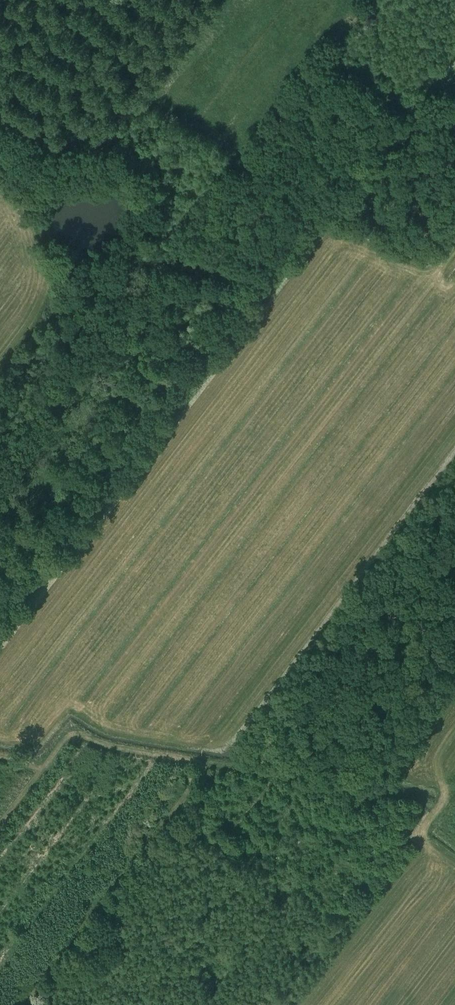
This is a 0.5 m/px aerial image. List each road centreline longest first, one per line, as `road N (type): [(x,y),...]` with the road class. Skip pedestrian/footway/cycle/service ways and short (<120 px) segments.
road 1 (track): [(0,392),(68,334),(88,274),(154,237),(156,218),(142,175),(115,153),(73,150),(37,158),(0,134)]
road 2 (track): [(175,255),(372,0)]
road 3 (track): [(22,1004),(209,763)]
road 4 (track): [(0,486),(168,269)]
road 5 (track): [(154,237),(178,256),(283,257)]

